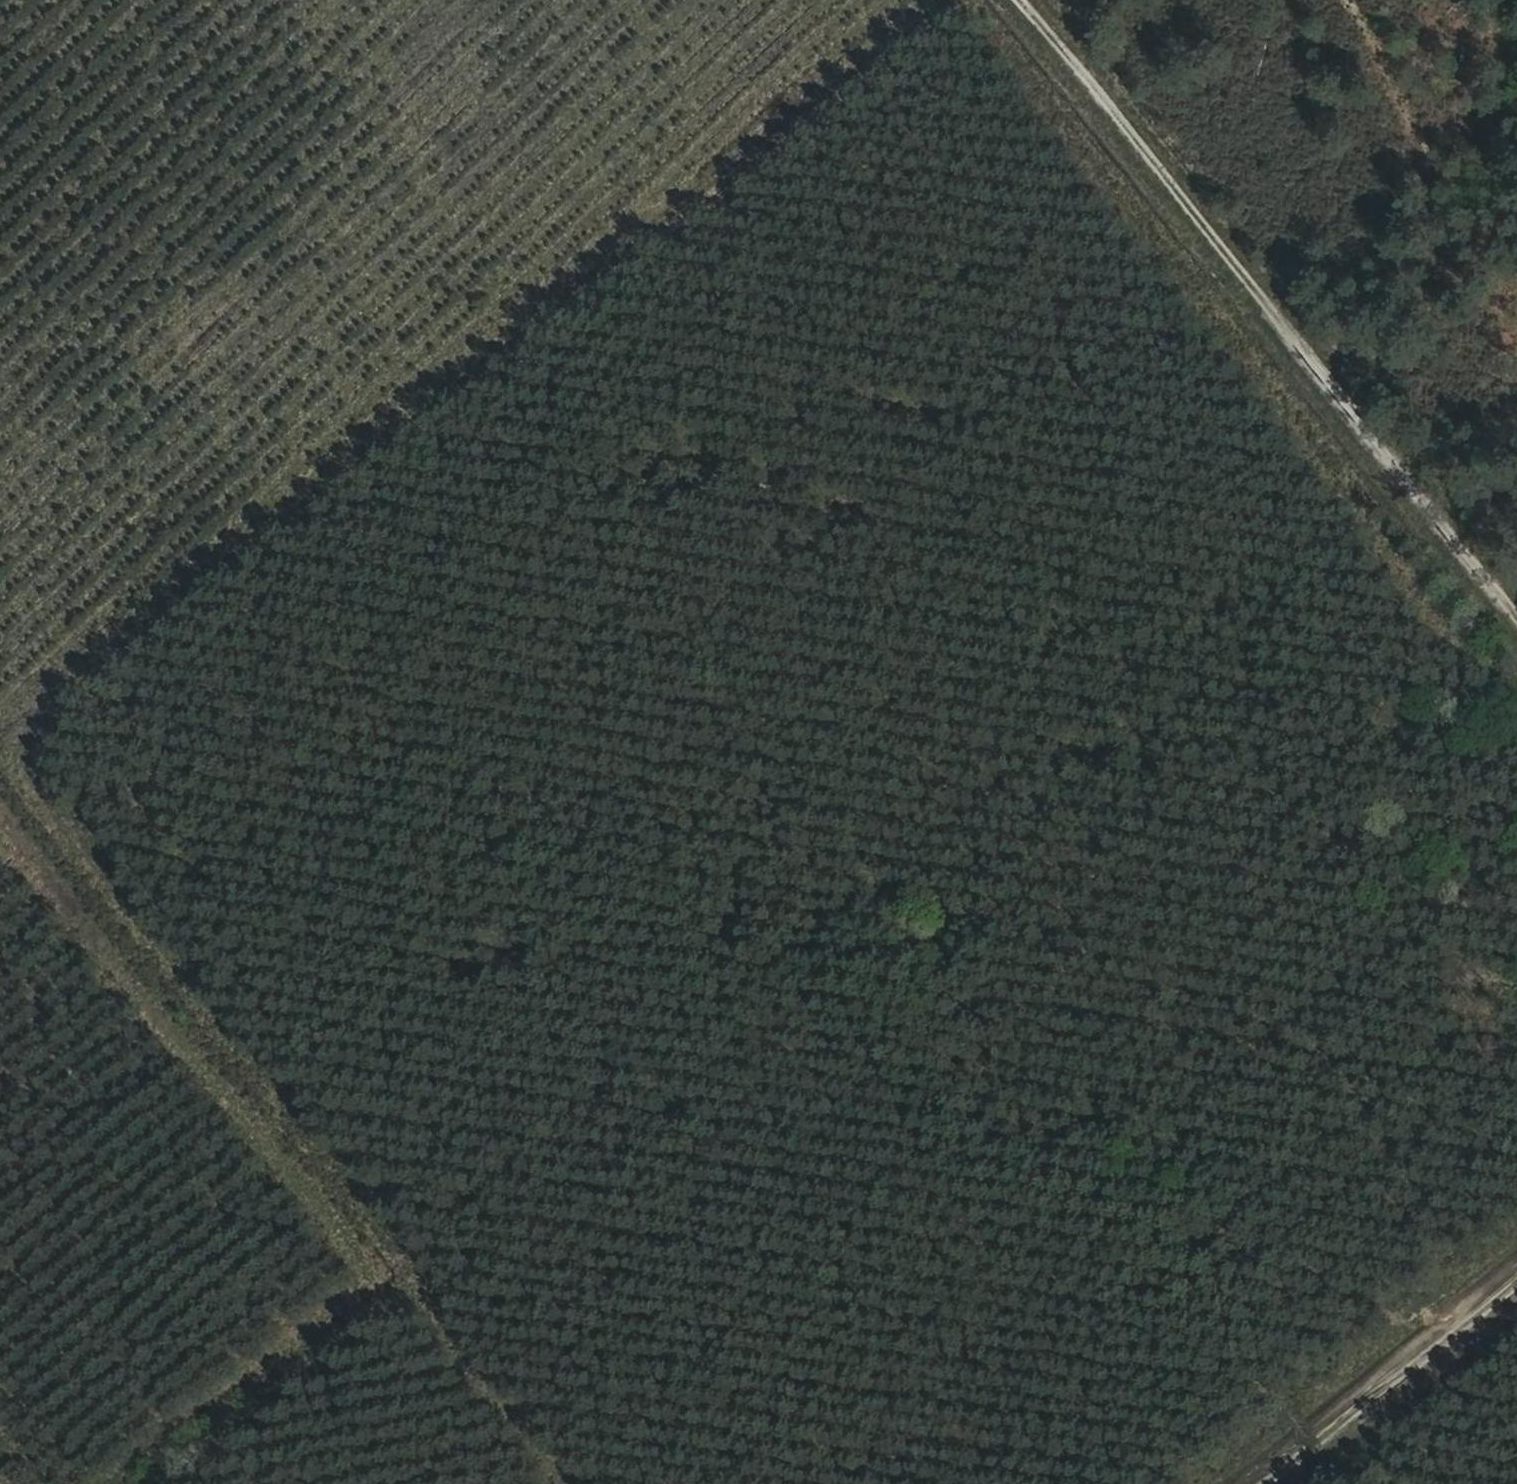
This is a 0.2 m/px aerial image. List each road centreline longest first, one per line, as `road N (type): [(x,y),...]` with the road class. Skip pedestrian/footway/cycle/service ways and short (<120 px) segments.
road 1 (track): [(1516,607),(1041,0)]
road 2 (track): [(1516,1292),(1275,1483)]

